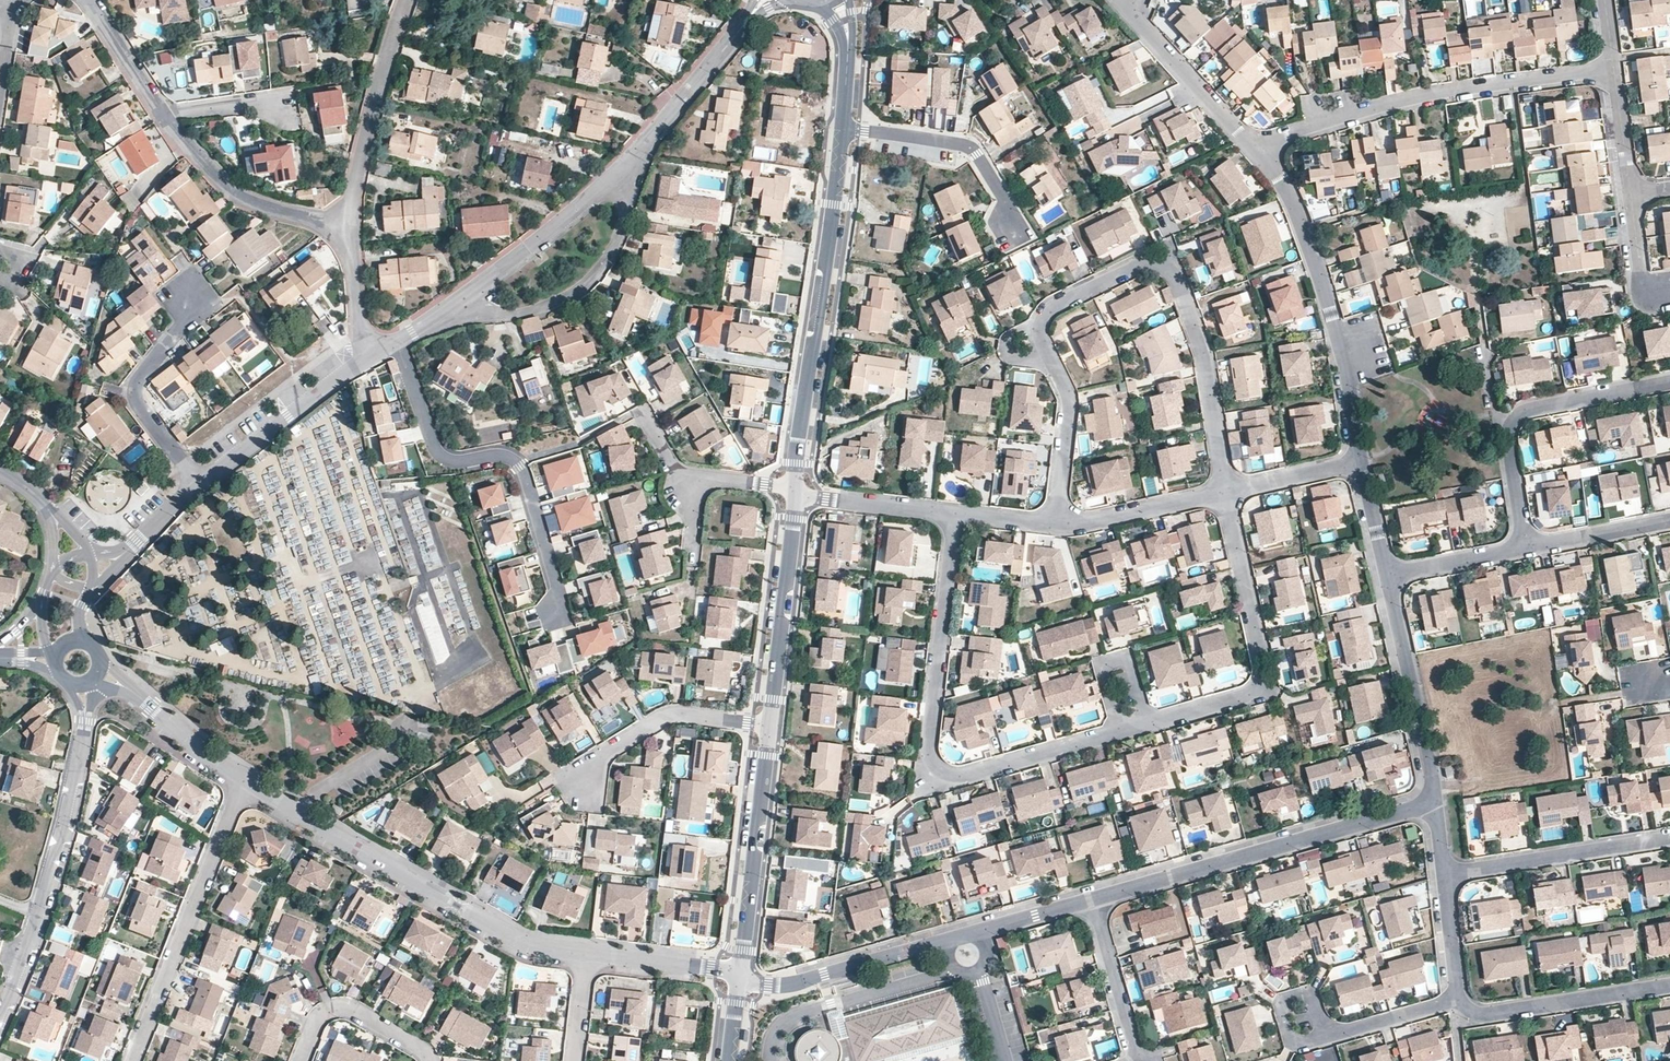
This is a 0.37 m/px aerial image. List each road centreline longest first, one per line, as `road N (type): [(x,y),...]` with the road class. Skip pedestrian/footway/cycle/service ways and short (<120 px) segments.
road 1 (residential): [(955,515),(928,749),(931,763),(951,778),(1262,688),(1224,494)]
road 2 (residential): [(1224,494),(1204,355),(1172,273),(1143,265),(1054,309),(1041,329),(1070,407),(1059,523)]
road 3 (residential): [(398,342),(437,454),(453,463),(500,456),(524,475),(559,598),(551,615),(528,622)]
road 4 (residential): [(246,782),(496,925),(588,955)]
road 5 (residential): [(1259,149),(1455,95),(1615,72)]
road 6 (residential): [(739,977),(782,985),(1092,902)]
road 7 (residential): [(1092,902),(1437,800)]
road 8 (tertiary): [(794,489),(843,133)]
road 9 (residential): [(1356,459),(1314,251),(1280,171),(1259,149)]
road 10 (residential): [(129,1060),(246,782)]
road 11 (residential): [(1528,548),(1504,424),(1520,409),(1669,382)]
road 12 (residential): [(84,741),(34,926),(0,1010)]
road 13 (residential): [(451,309),(531,312),(594,282),(623,234),(626,172)]
road 14 (tertiary): [(739,977),(768,725)]
road 15 (tertiary): [(768,725),(794,489)]
road 16 (residential): [(1437,800),(1389,575)]
road 17 (residential): [(1669,987),(1455,1016),(1455,1002)]
road 18 (residential): [(342,221),(405,0)]
road 19 (residential): [(1443,872),(1669,837)]
road 20 (residential): [(626,172),(451,309)]
road 21 (residential): [(580,790),(580,774),(667,718),(768,725)]
road 22 (residential): [(158,116),(233,192),(275,210),(342,221)]
road 23 (residential): [(190,304),(136,396),(198,486)]
road 24 (residential): [(843,133),(977,157),(1016,223)]
road 25 (residential): [(198,486),(363,362)]
road 26 (residential): [(1259,149),(1122,0)]
road 27 (residential): [(626,172),(749,21)]
road 28 (residential): [(431,1060),(341,1010),(321,1018),(303,1060)]
road 29 (residential): [(1224,494),(1059,523)]
road 30 (residential): [(1092,902),(1137,1060)]
road 31 (residential): [(955,515),(794,489)]
road 32 (residential): [(588,955),(739,977)]
road 33 (residential): [(1528,548),(1669,519)]
road 34 (residential): [(363,362),(342,221)]
road 35 (residential): [(135,694),(246,782)]
road 36 (residential): [(1389,575),(1528,548)]
road 37 (residential): [(1356,459),(1224,494)]
road 38 (residential): [(1324,1035),(1455,1002)]
road 39 (residential): [(89,0),(158,116)]
road 40 (residential): [(1631,188),(1649,297),(1669,294)]
road 41 (residential): [(1455,1002),(1443,872)]
road 42 (residential): [(158,116),(251,103),(281,112)]
road 43 (residential): [(1389,575),(1356,459)]

